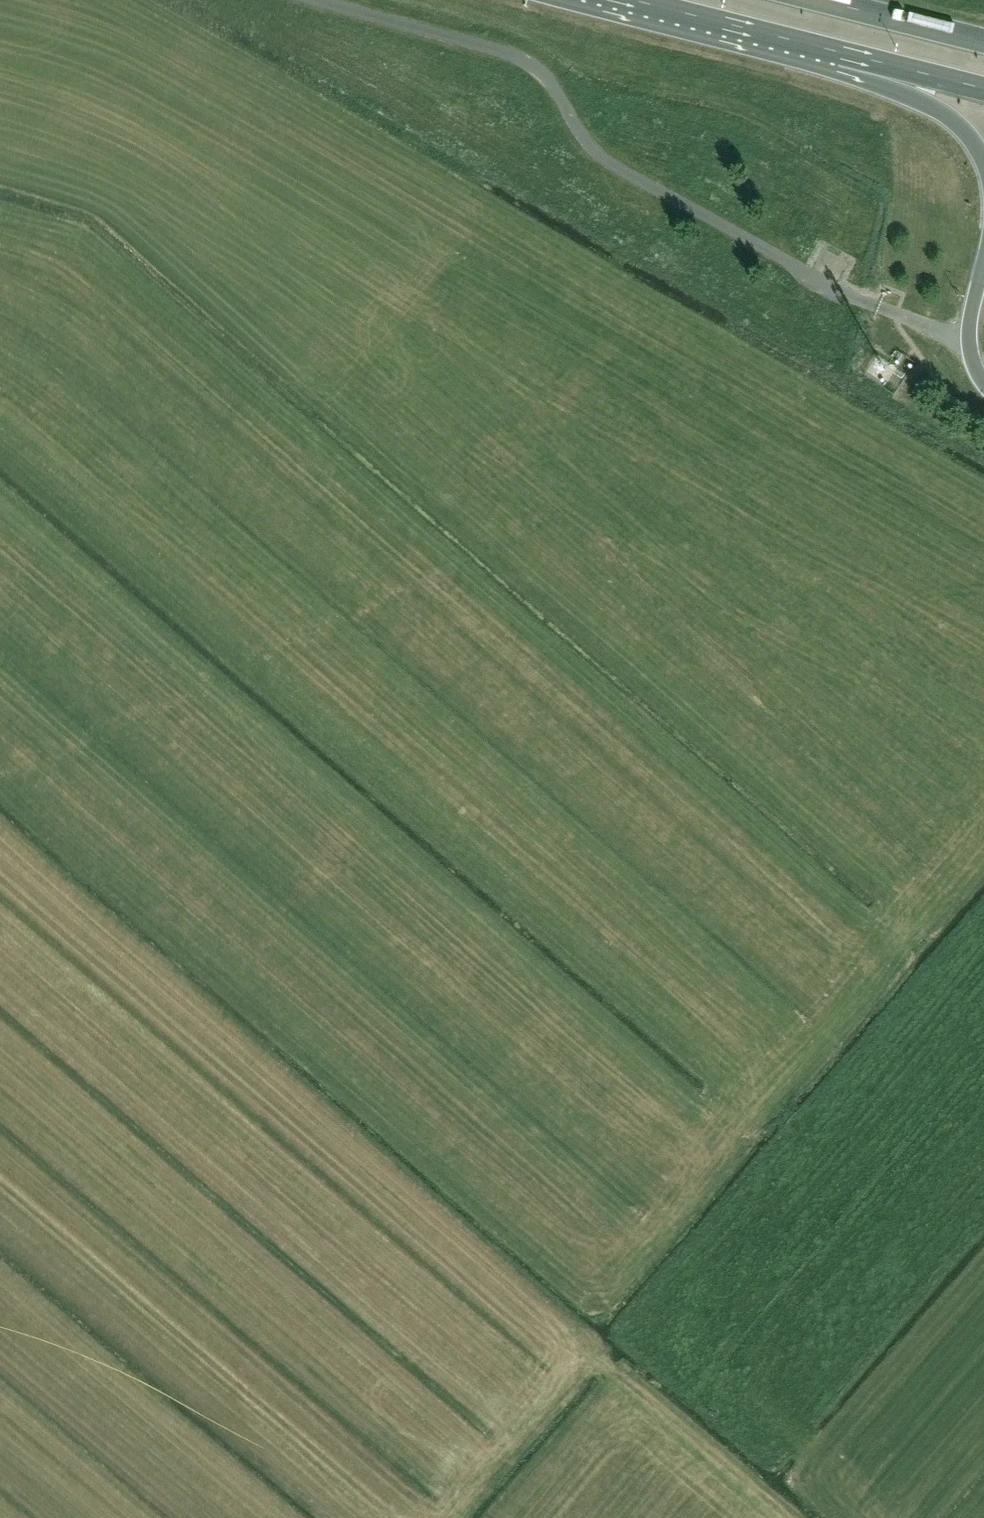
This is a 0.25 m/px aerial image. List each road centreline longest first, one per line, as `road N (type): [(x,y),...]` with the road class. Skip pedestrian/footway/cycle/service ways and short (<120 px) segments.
road 1 (trunk): [(818,46),(914,93),(954,121),(983,166)]
road 2 (trunk): [(634,0),(818,46)]
road 3 (trunk): [(818,46),(983,89)]
road 4 (trunk): [(983,40),(821,0)]

